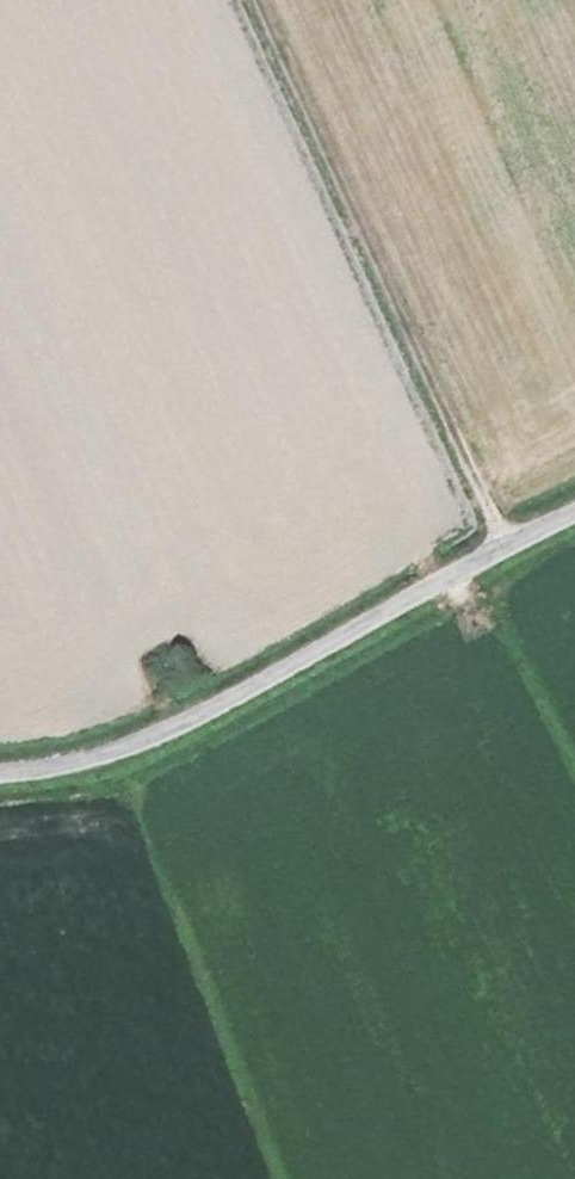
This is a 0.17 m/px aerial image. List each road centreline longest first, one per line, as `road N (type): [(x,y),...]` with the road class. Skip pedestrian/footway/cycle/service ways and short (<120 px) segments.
road 1 (unclassified): [(574,516),(163,734),(90,760),(0,778)]

